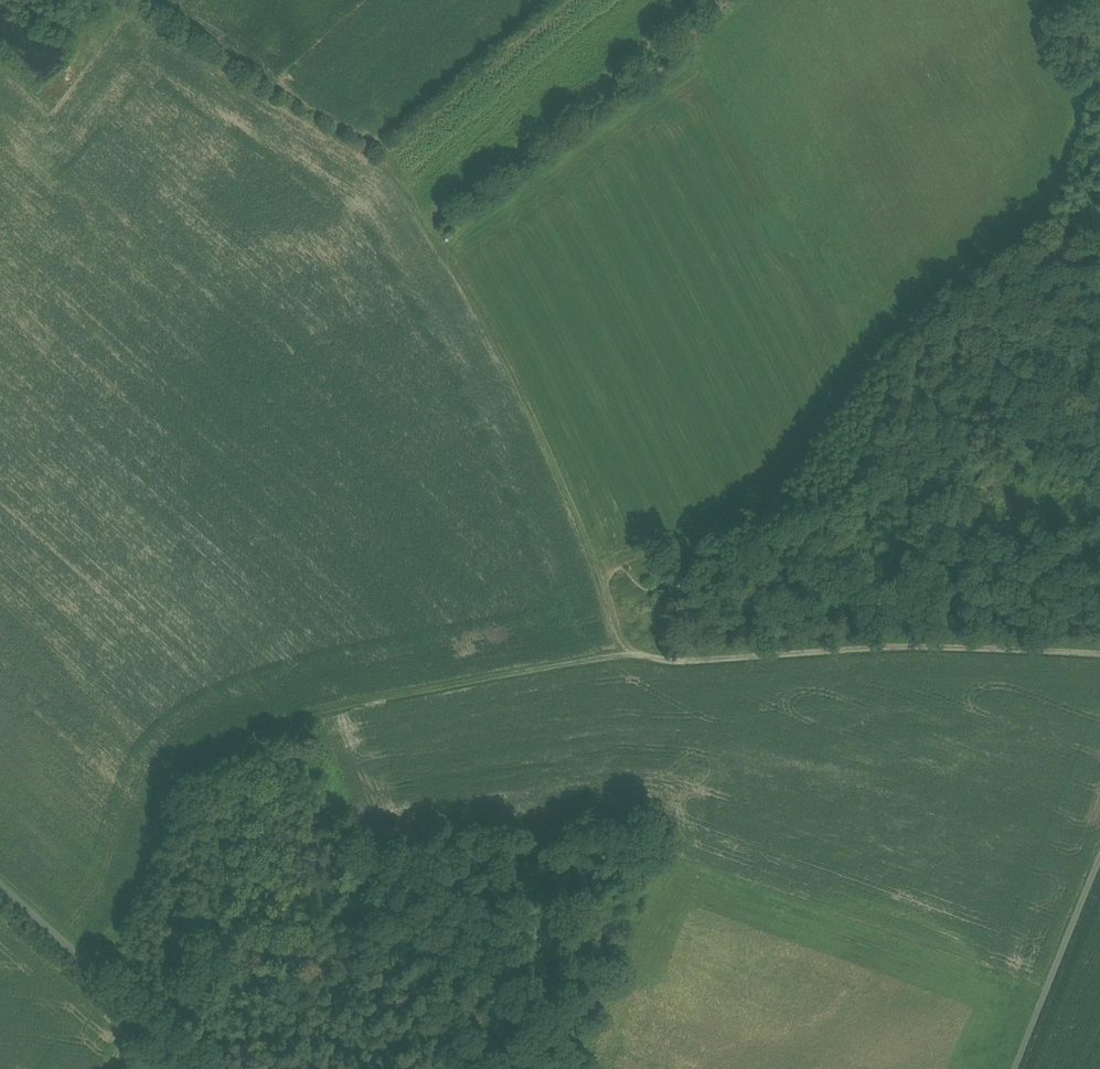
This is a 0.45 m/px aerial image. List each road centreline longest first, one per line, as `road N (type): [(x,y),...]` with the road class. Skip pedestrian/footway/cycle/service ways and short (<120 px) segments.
road 1 (unclassified): [(199,1068),(0,891)]
road 2 (track): [(1021,1068),(1099,876)]

